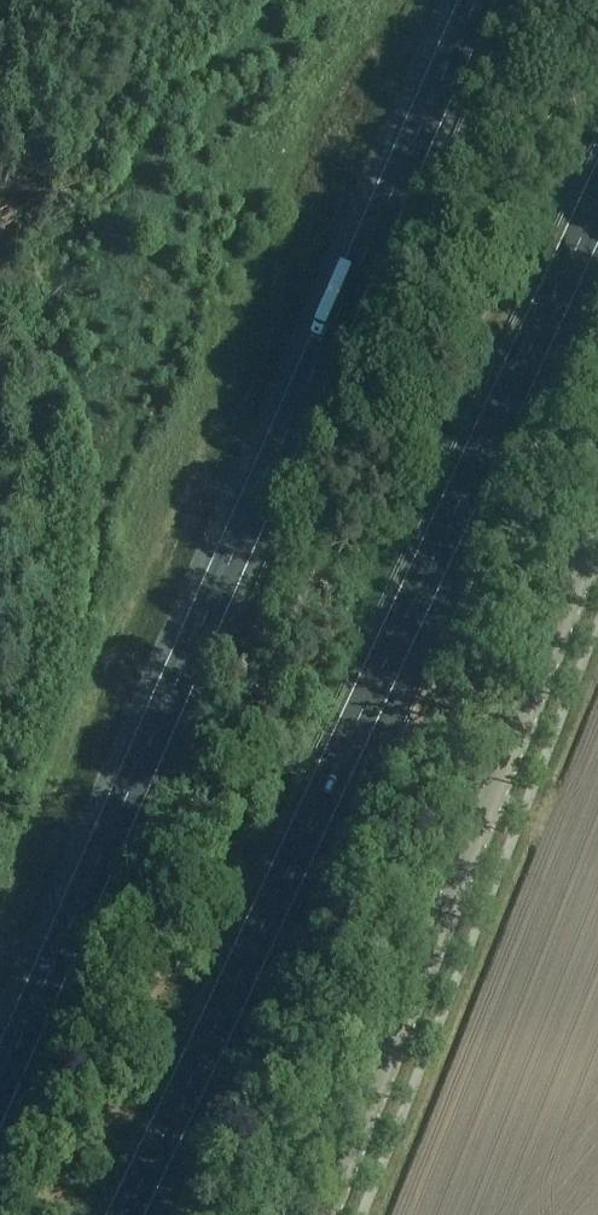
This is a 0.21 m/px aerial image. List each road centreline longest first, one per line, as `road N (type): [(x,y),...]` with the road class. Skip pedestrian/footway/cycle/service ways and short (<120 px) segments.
road 1 (motorway): [(476,0),(0,1086)]
road 2 (motorway): [(124,1214),(597,199)]
road 3 (secondary): [(325,1214),(597,529)]

